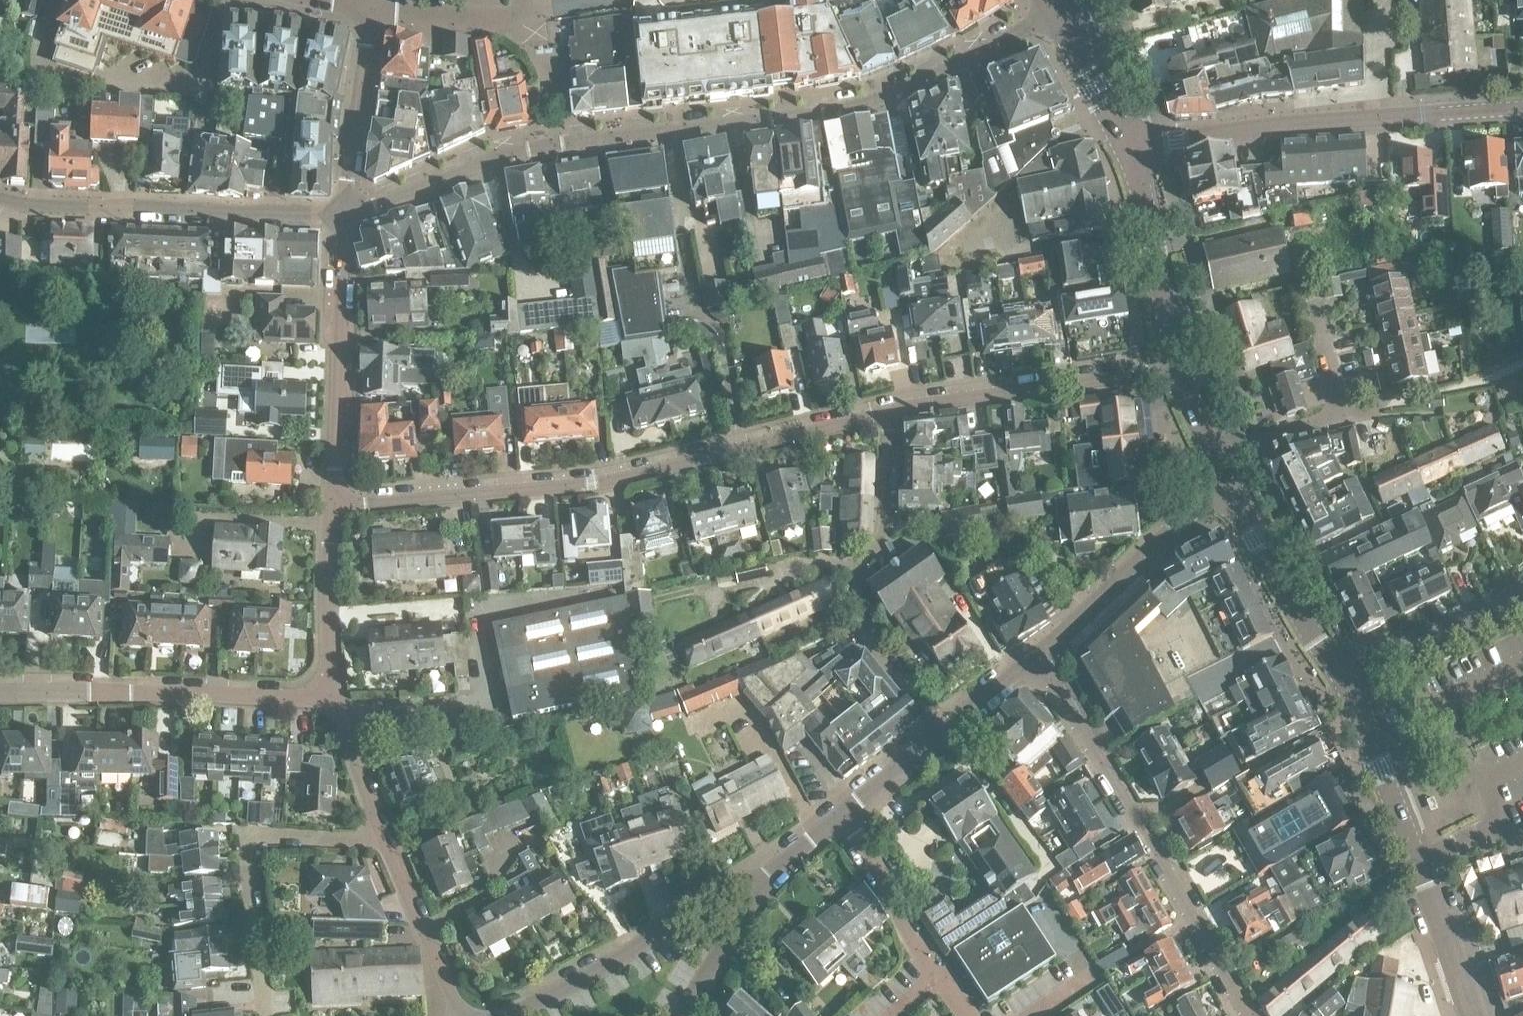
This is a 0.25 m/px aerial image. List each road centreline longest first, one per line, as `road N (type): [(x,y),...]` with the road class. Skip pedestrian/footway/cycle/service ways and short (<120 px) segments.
road 1 (residential): [(331,506),(611,480),(888,412),(1179,368)]
road 2 (residential): [(1053,12),(914,85),(846,107),(515,152),(342,215)]
road 3 (residential): [(1248,1015),(1040,651)]
road 4 (secondary): [(1133,149),(1278,126),(1522,106)]
road 5 (residential): [(1472,1015),(1348,682)]
road 6 (residential): [(0,196),(29,205),(342,215)]
road 7 (residential): [(0,693),(332,693)]
road 8 (residential): [(265,1015),(249,891),(256,842),(378,837)]
road 9 (residential): [(342,215),(331,506)]
road 10 (residential): [(758,888),(736,882),(506,1015)]
road 11 (residential): [(1040,651),(1228,478)]
road 12 (residential): [(970,1015),(839,813)]
road 13 (residential): [(1348,682),(1311,636),(1228,478)]
road 14 (residential): [(1179,368),(1133,149)]
road 15 (residential): [(941,728),(870,638),(855,574),(824,554)]
road 16 (residential): [(342,215),(370,8)]
road 17 (residential): [(459,1015),(378,837)]
road 18 (residential): [(1348,682),(1522,598)]
road 19 (residential): [(331,506),(332,693)]
road 20 (residential): [(1215,448),(1370,409)]
road 21 (secondary): [(1133,149),(1053,12)]
road 22 (residential): [(378,837),(332,693)]
road 23 (residential): [(518,16),(370,8)]
road 24 (residential): [(684,1015),(758,888)]
road 25 (residential): [(839,813),(941,728)]
road 26 (residential): [(941,728),(1040,651)]

